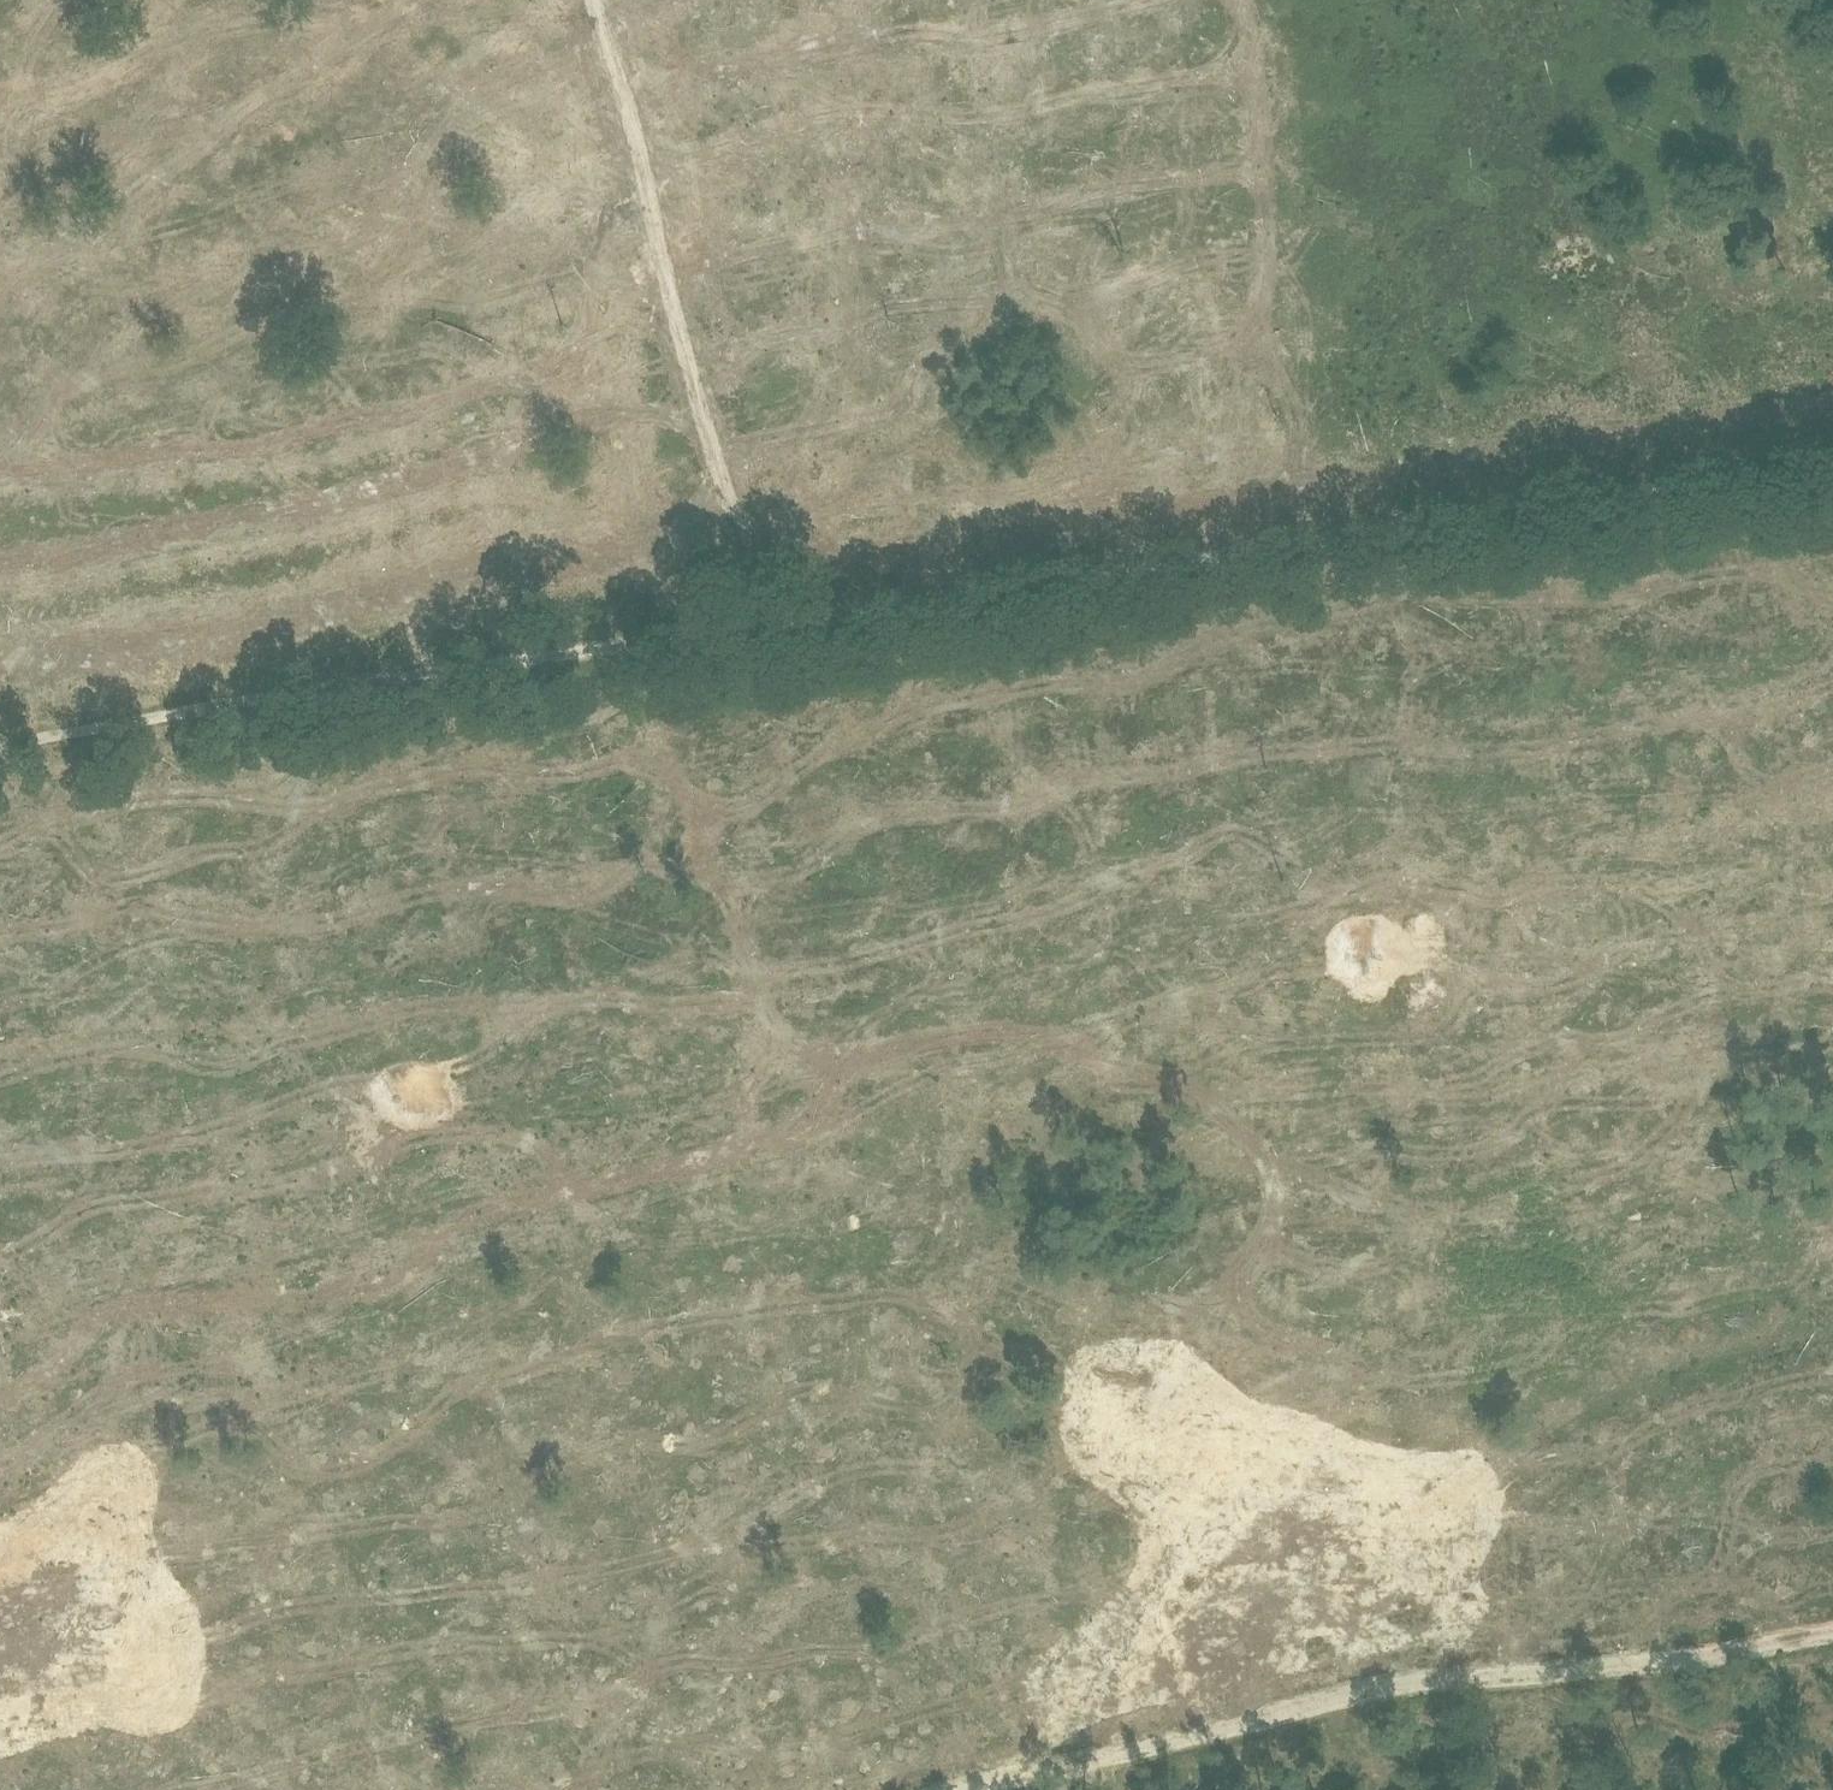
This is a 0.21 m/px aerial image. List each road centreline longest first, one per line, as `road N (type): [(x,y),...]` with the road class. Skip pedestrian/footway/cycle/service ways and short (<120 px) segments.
road 1 (track): [(1832,455),(759,626)]
road 2 (track): [(938,1789),(1395,1683),(1650,1661),(1832,1626)]
road 3 (track): [(759,626),(0,744)]
road 4 (track): [(759,626),(688,337),(589,0)]

